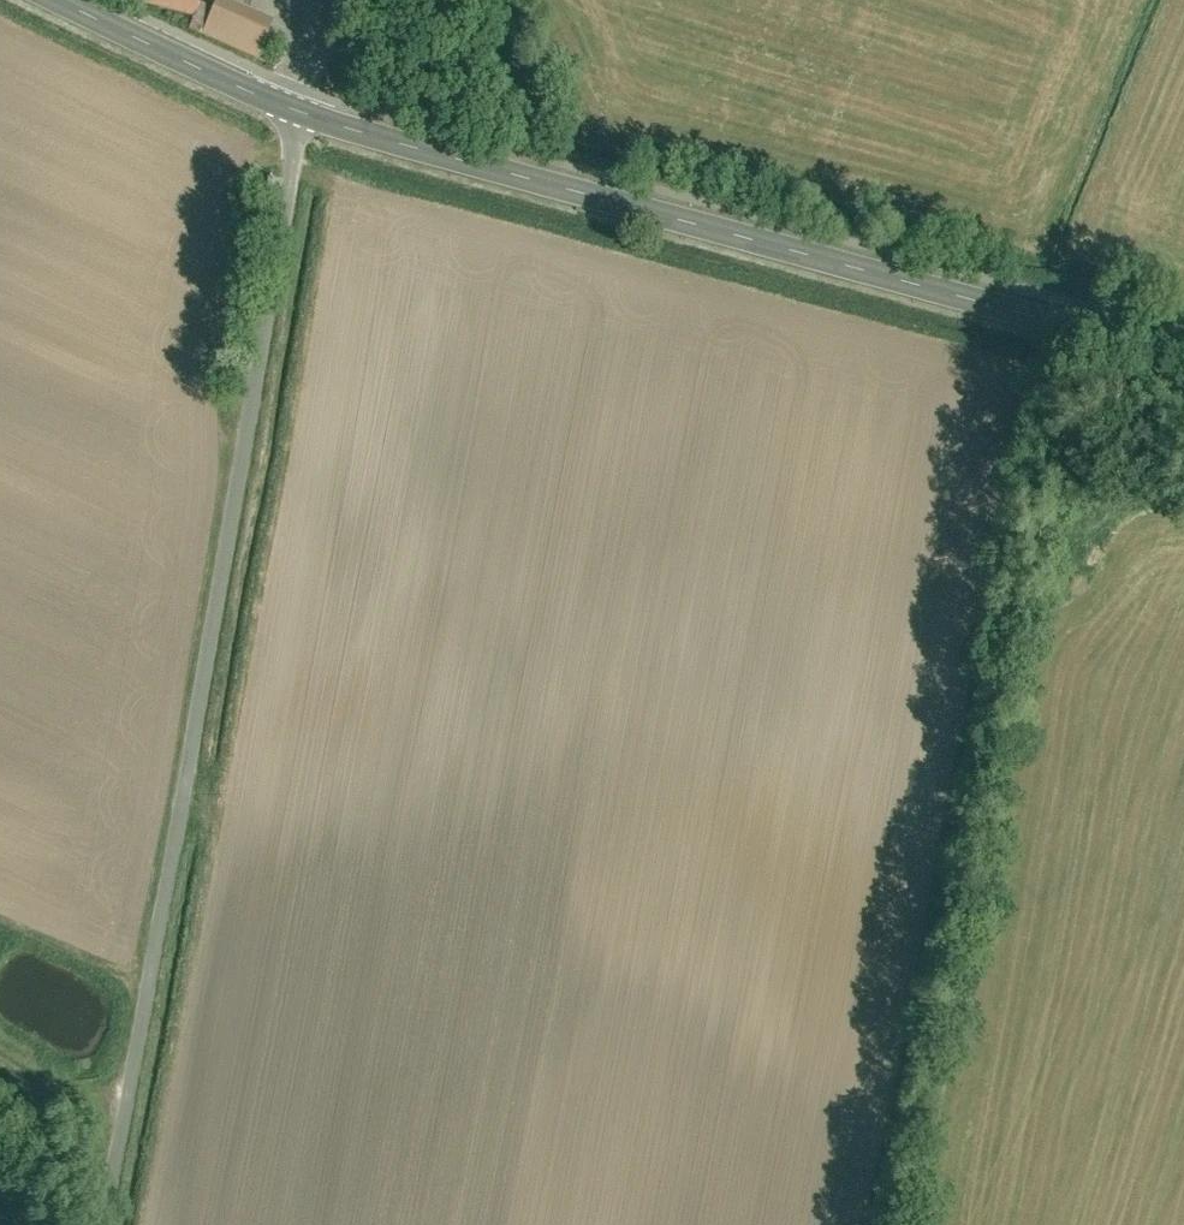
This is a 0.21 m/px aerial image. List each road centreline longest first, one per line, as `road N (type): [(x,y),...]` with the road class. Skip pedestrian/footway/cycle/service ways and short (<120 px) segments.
road 1 (tertiary): [(1183,352),(306,117),(65,0)]

